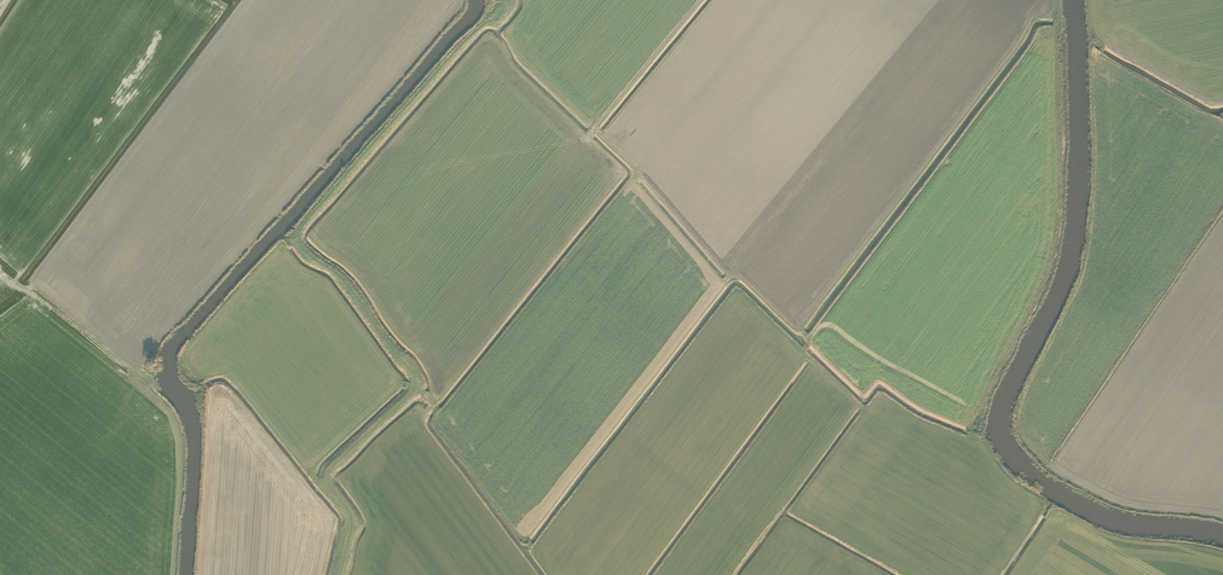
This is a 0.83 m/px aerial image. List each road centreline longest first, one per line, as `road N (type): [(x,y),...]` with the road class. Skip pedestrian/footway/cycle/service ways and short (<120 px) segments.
road 1 (track): [(502,0),(501,15),(467,40),(298,236),(306,253),(349,286),(416,381),(412,394),(330,472),(351,519),(340,574)]

